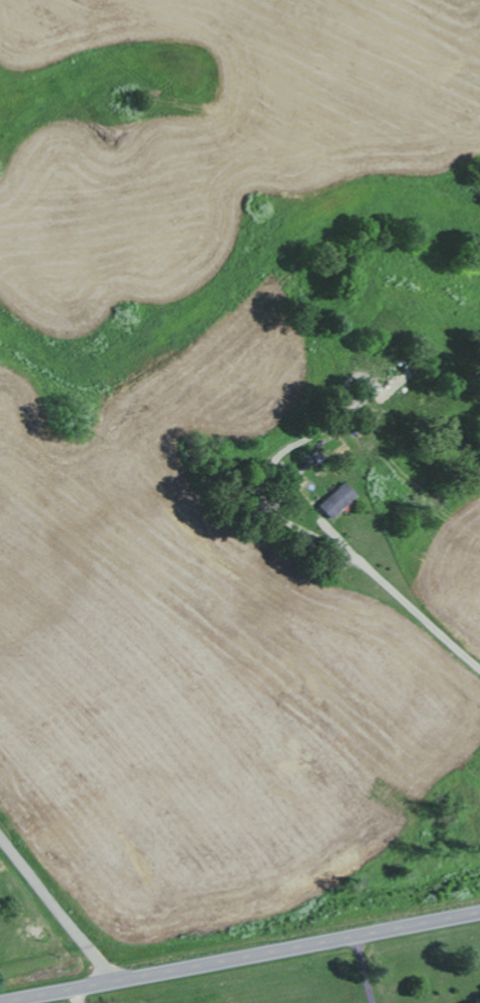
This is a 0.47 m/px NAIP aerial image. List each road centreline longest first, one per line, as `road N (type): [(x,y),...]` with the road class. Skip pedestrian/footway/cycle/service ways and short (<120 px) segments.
road 1 (trunk): [(0,1002),(479,913)]
road 2 (residential): [(109,983),(0,839)]

